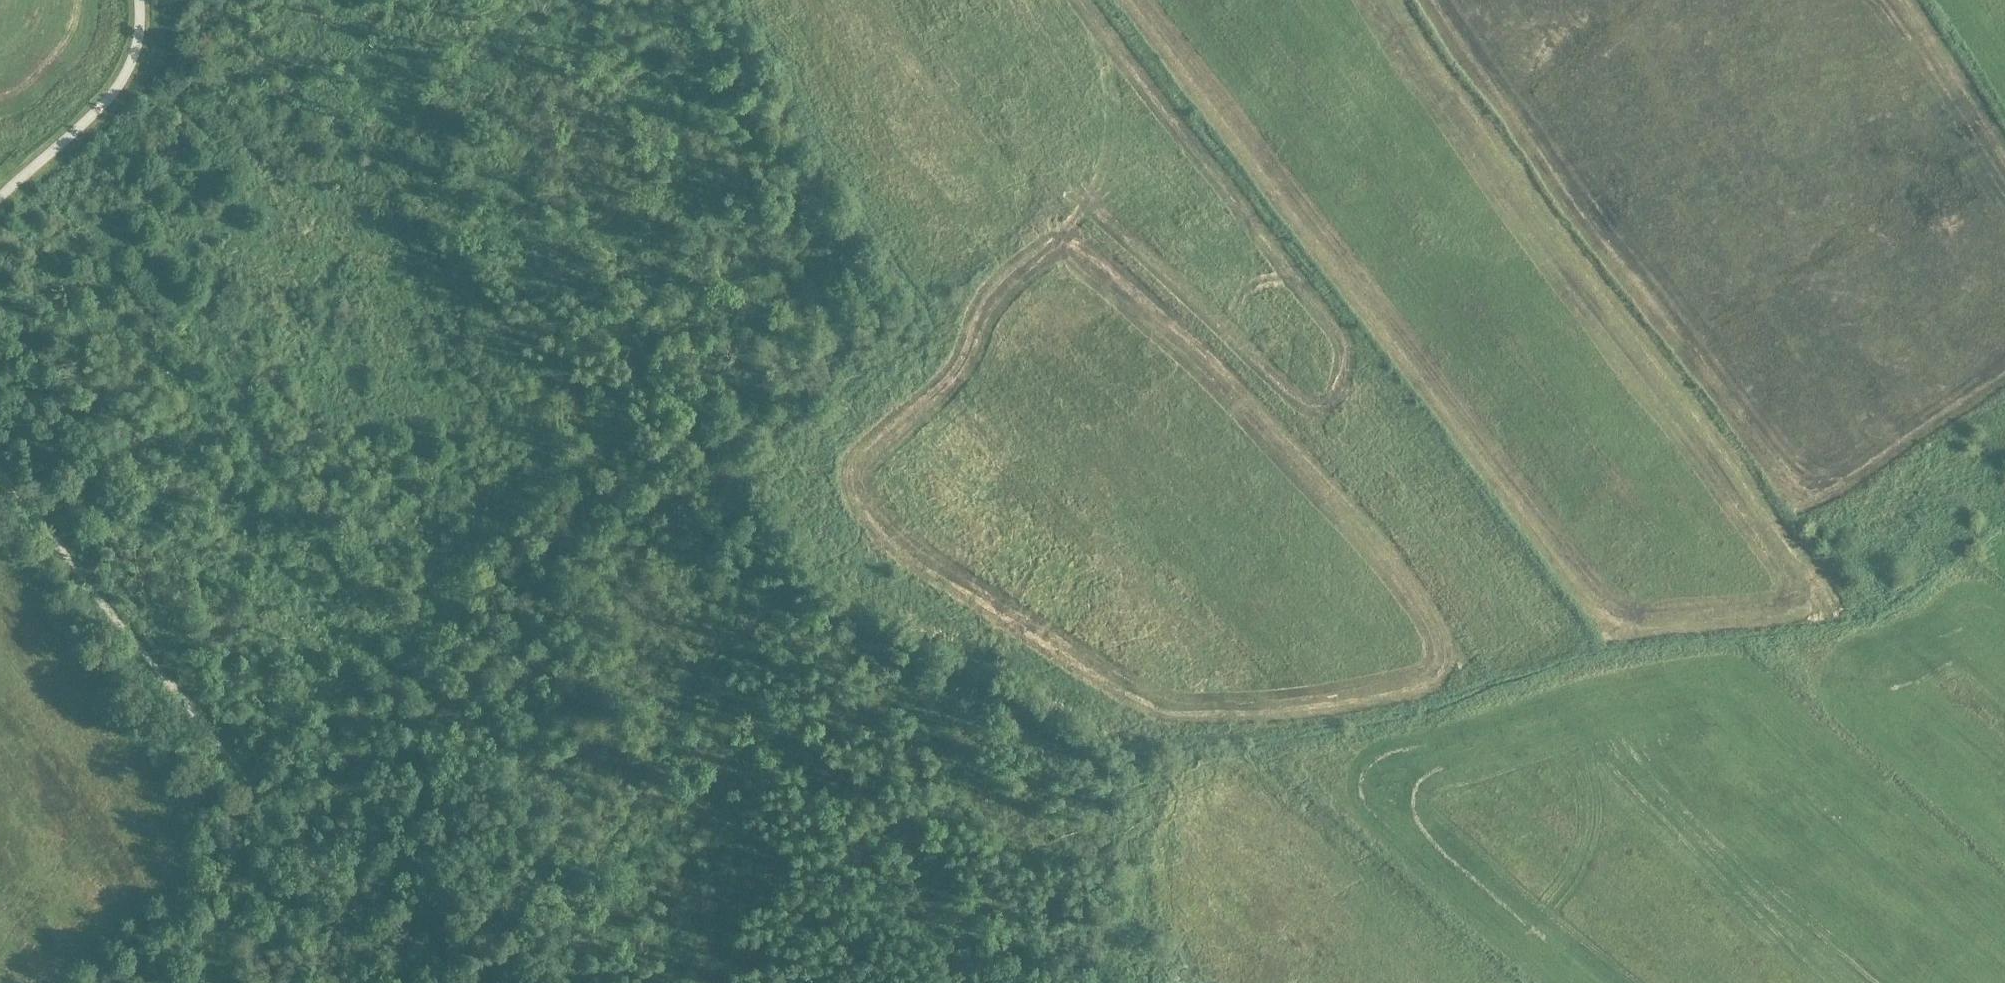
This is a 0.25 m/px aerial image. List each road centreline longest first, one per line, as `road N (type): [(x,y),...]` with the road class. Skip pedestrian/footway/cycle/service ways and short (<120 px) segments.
road 1 (unclassified): [(140,0),(122,77),(0,198)]

